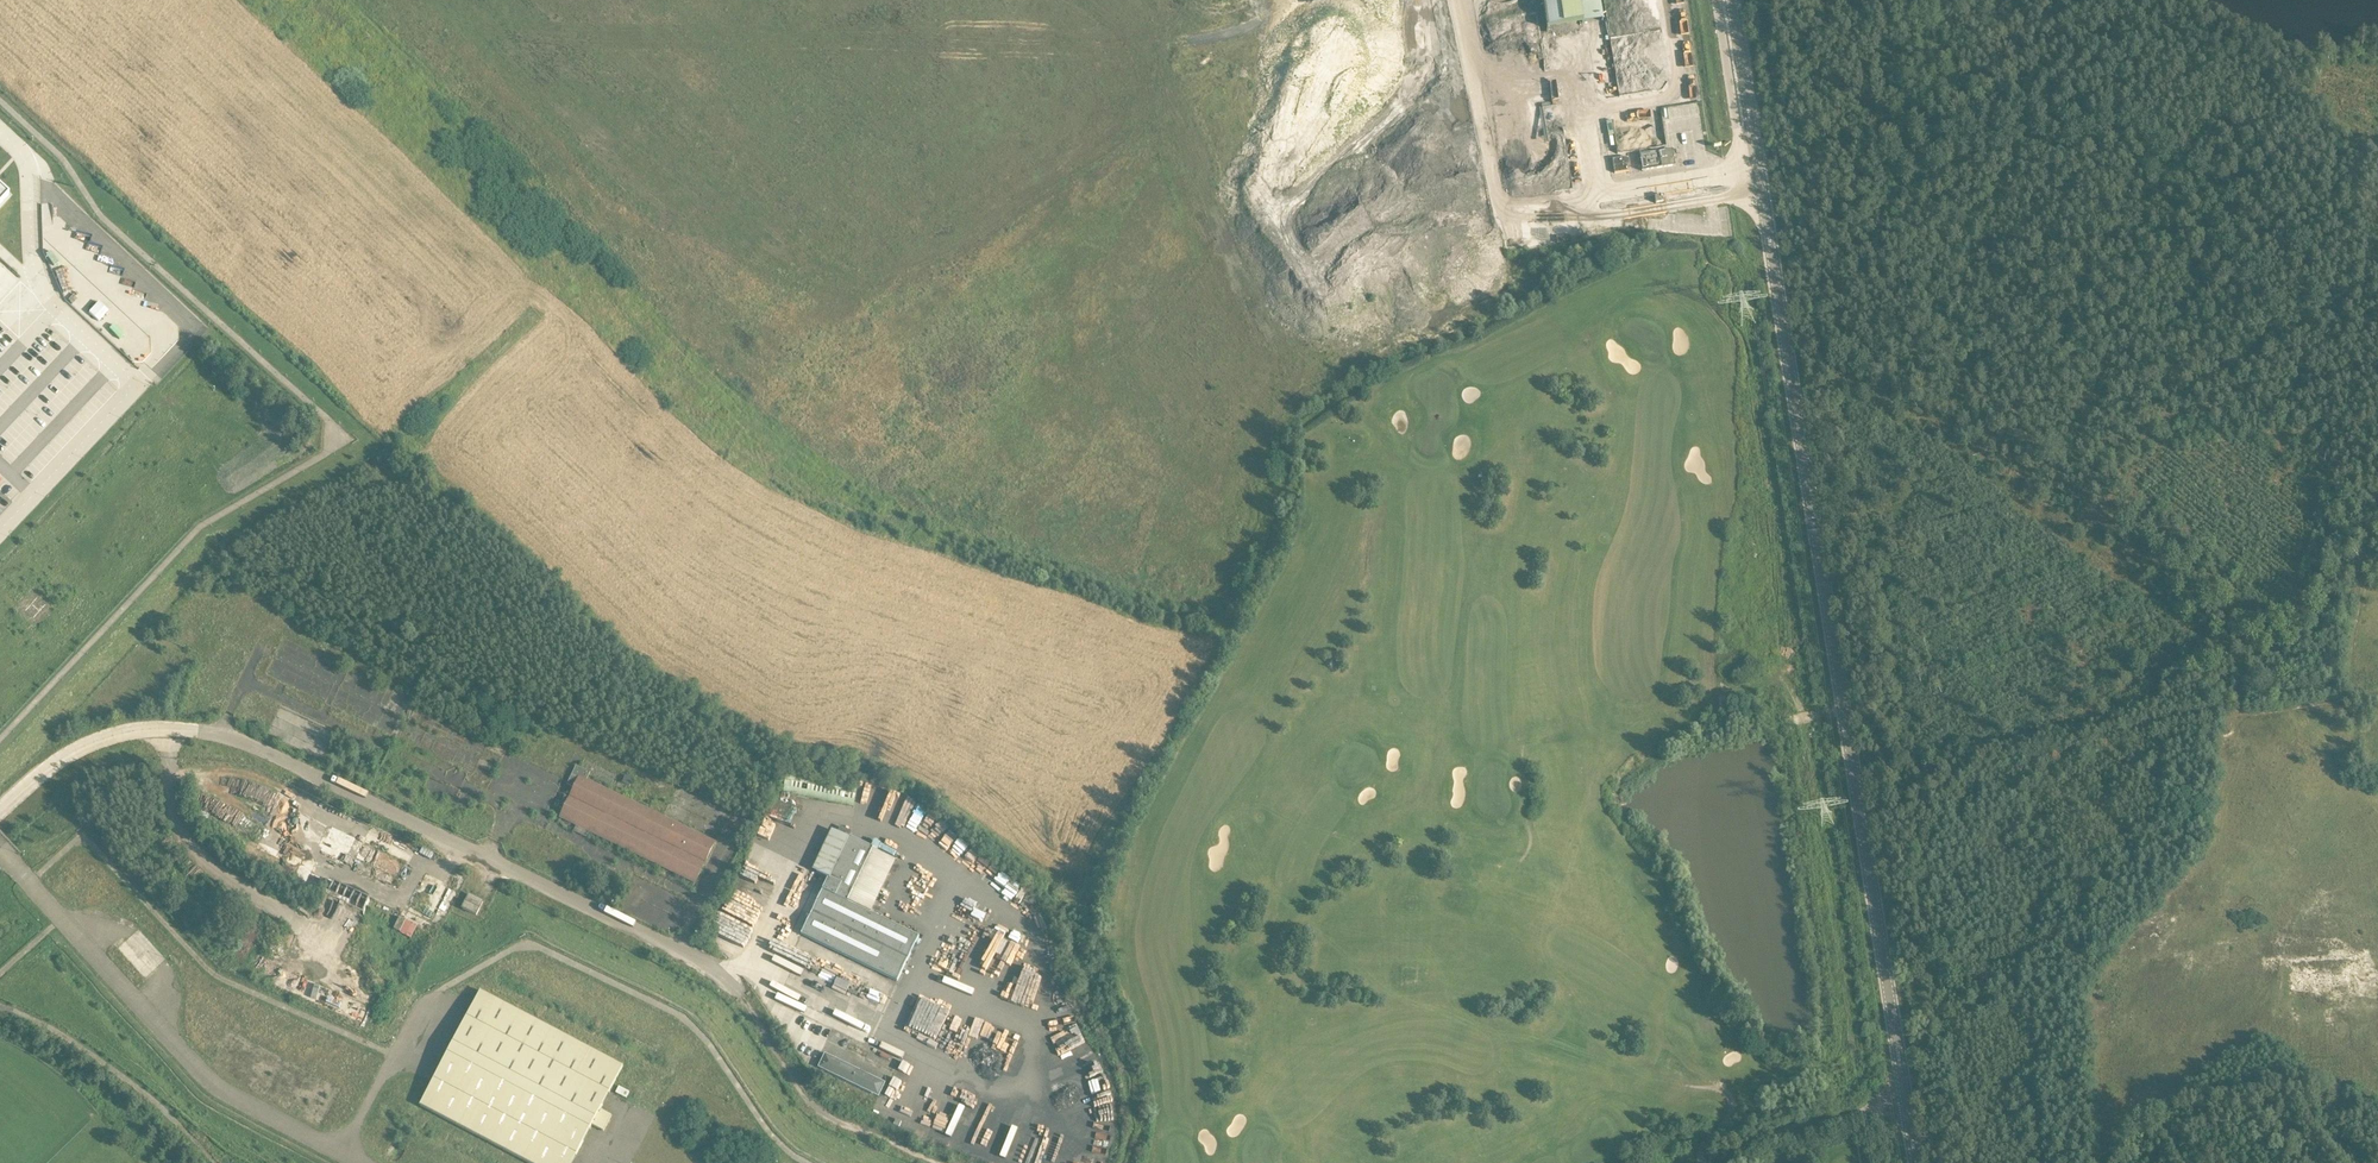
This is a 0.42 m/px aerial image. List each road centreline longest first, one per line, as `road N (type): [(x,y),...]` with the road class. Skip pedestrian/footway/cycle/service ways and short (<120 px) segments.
road 1 (tertiary): [(1916,1162),(1730,0)]
road 2 (unclassified): [(739,997),(693,957),(221,737),(166,729),(120,735),(71,755),(0,810)]
road 3 (track): [(950,1162),(835,1117),(793,1075),(739,997)]
road 4 (track): [(1904,1098),(1782,1128),(1704,1162)]

